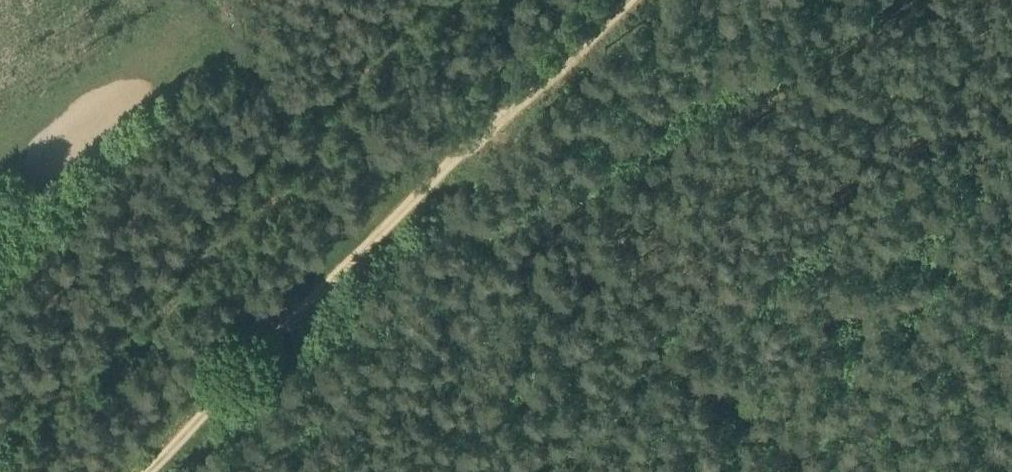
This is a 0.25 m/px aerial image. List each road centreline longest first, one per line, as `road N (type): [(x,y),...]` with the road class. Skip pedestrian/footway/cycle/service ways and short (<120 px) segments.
road 1 (track): [(294,0),(384,92),(434,202),(815,471)]
road 2 (track): [(150,471),(644,0)]

